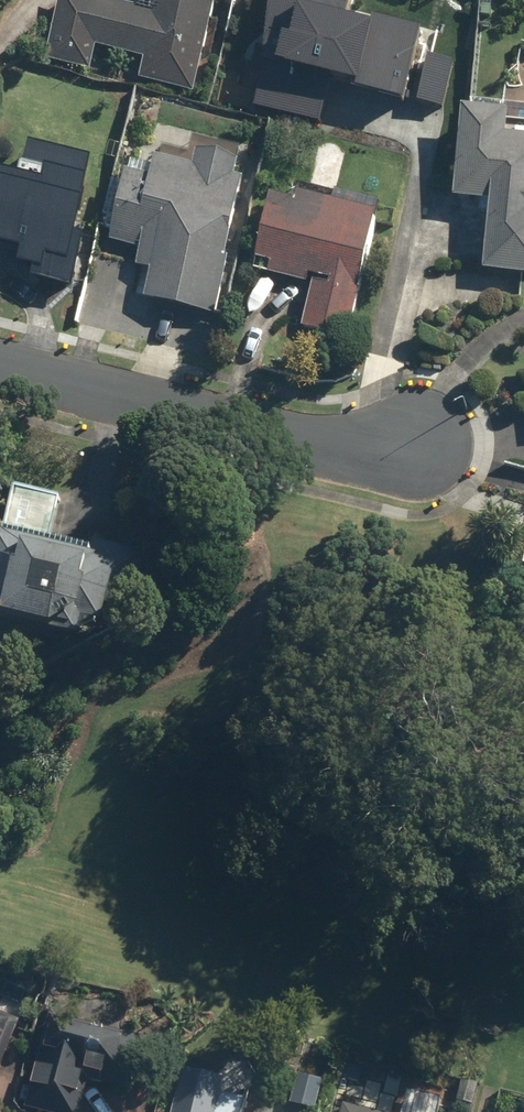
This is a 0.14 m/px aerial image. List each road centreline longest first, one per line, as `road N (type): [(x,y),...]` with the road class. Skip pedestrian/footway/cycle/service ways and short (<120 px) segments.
road 1 (residential): [(0,369),(298,444),(419,438)]

